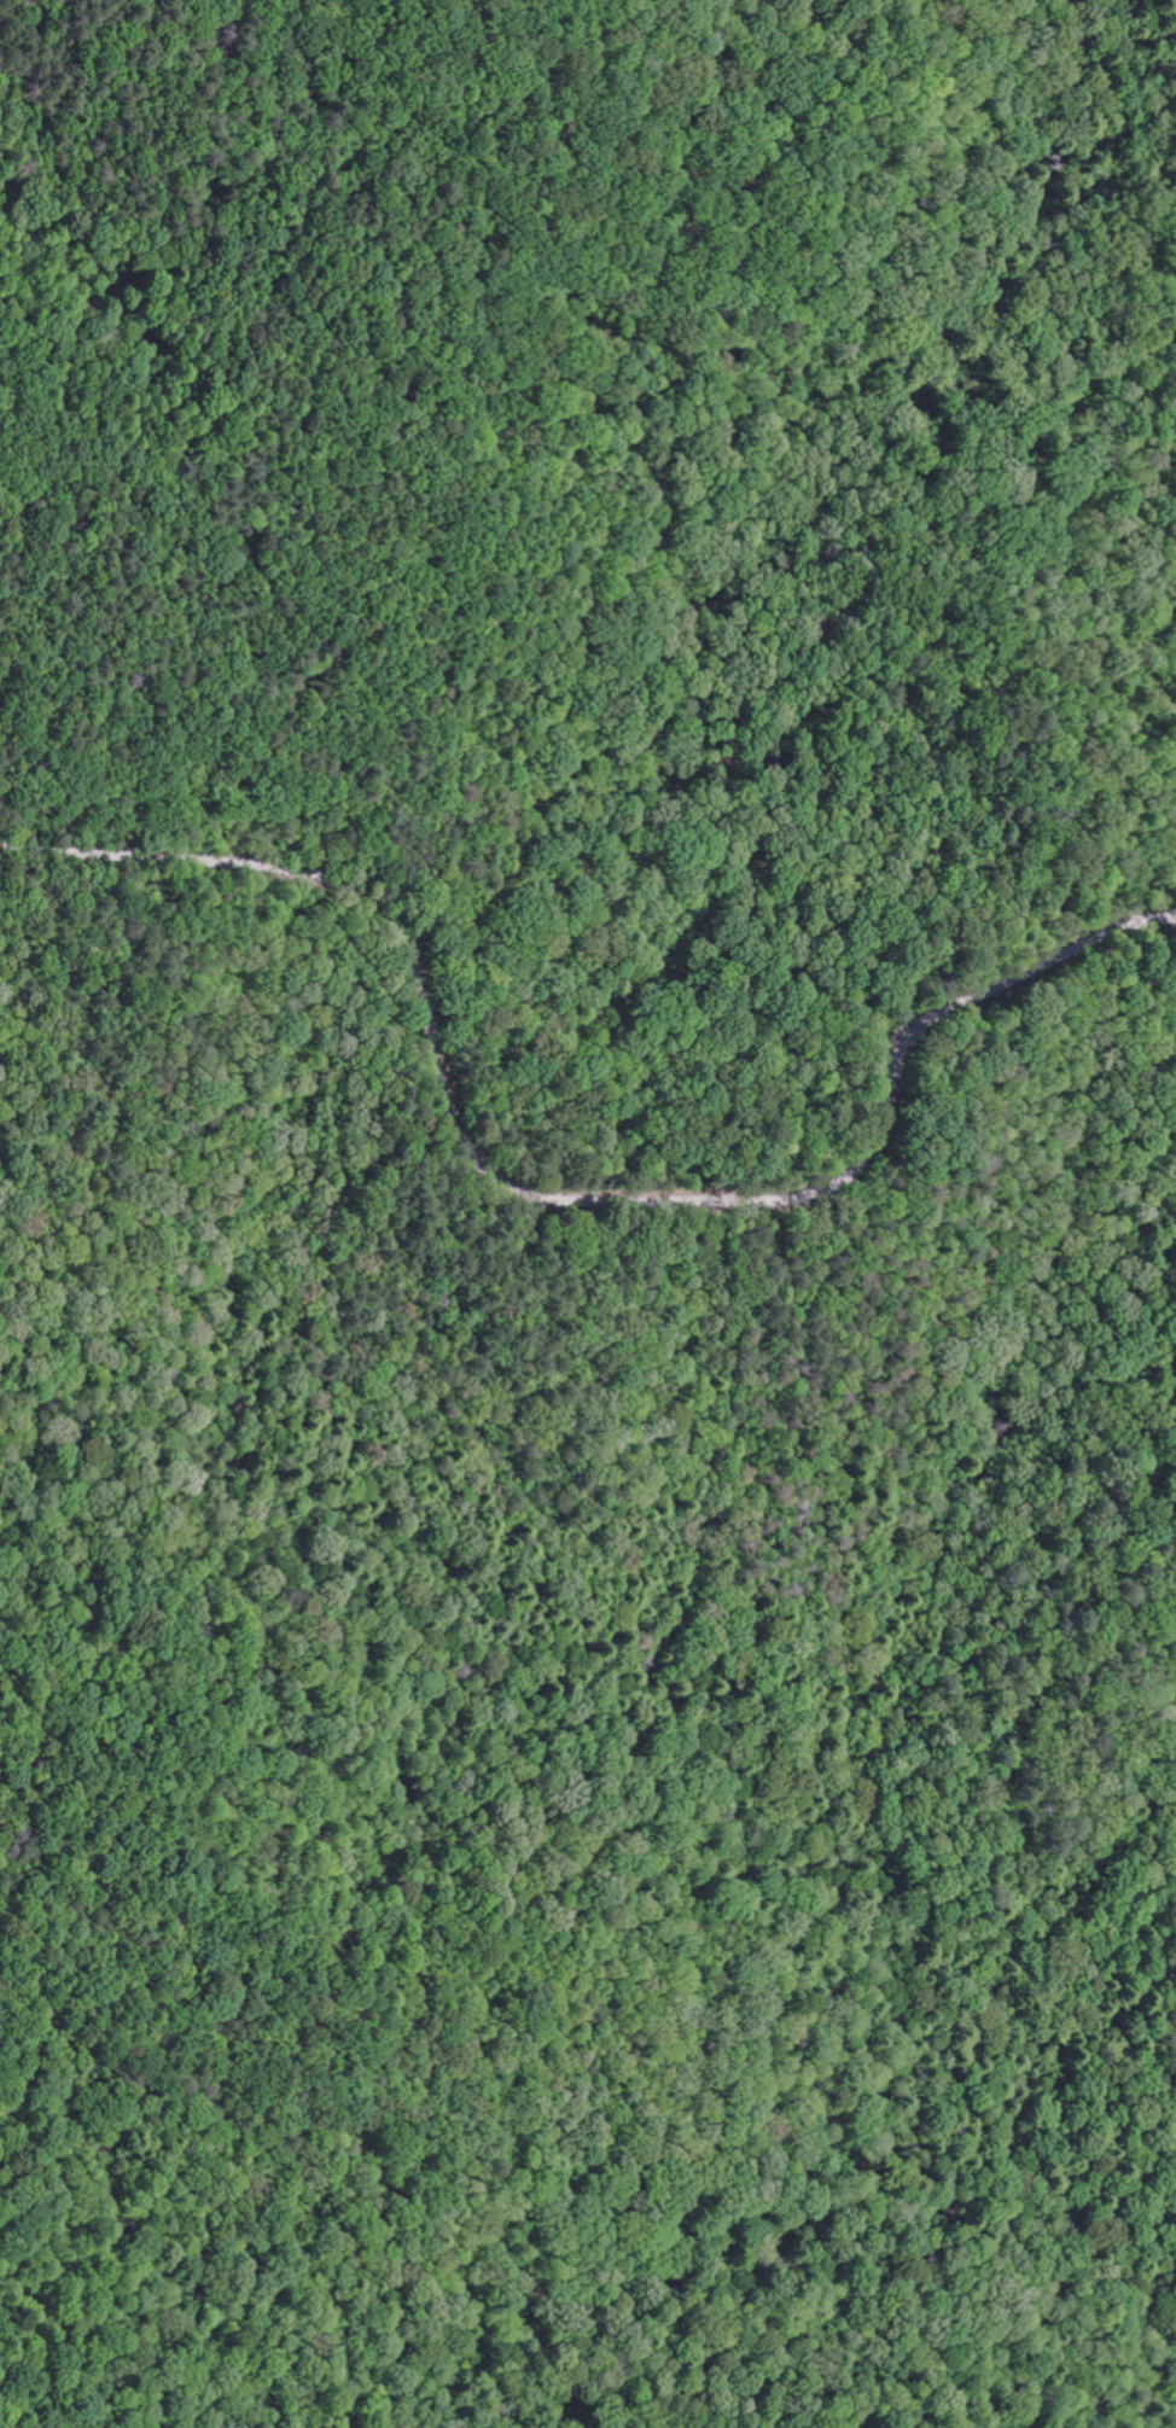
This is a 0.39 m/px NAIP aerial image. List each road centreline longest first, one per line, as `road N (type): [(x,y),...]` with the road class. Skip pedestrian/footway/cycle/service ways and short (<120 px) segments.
road 1 (residential): [(1175,918),(1123,927),(914,1024),(884,1134),(839,1181),(785,1199),(532,1198),(483,1163),(459,1128),(423,990),(382,919),(321,880),(0,843)]

